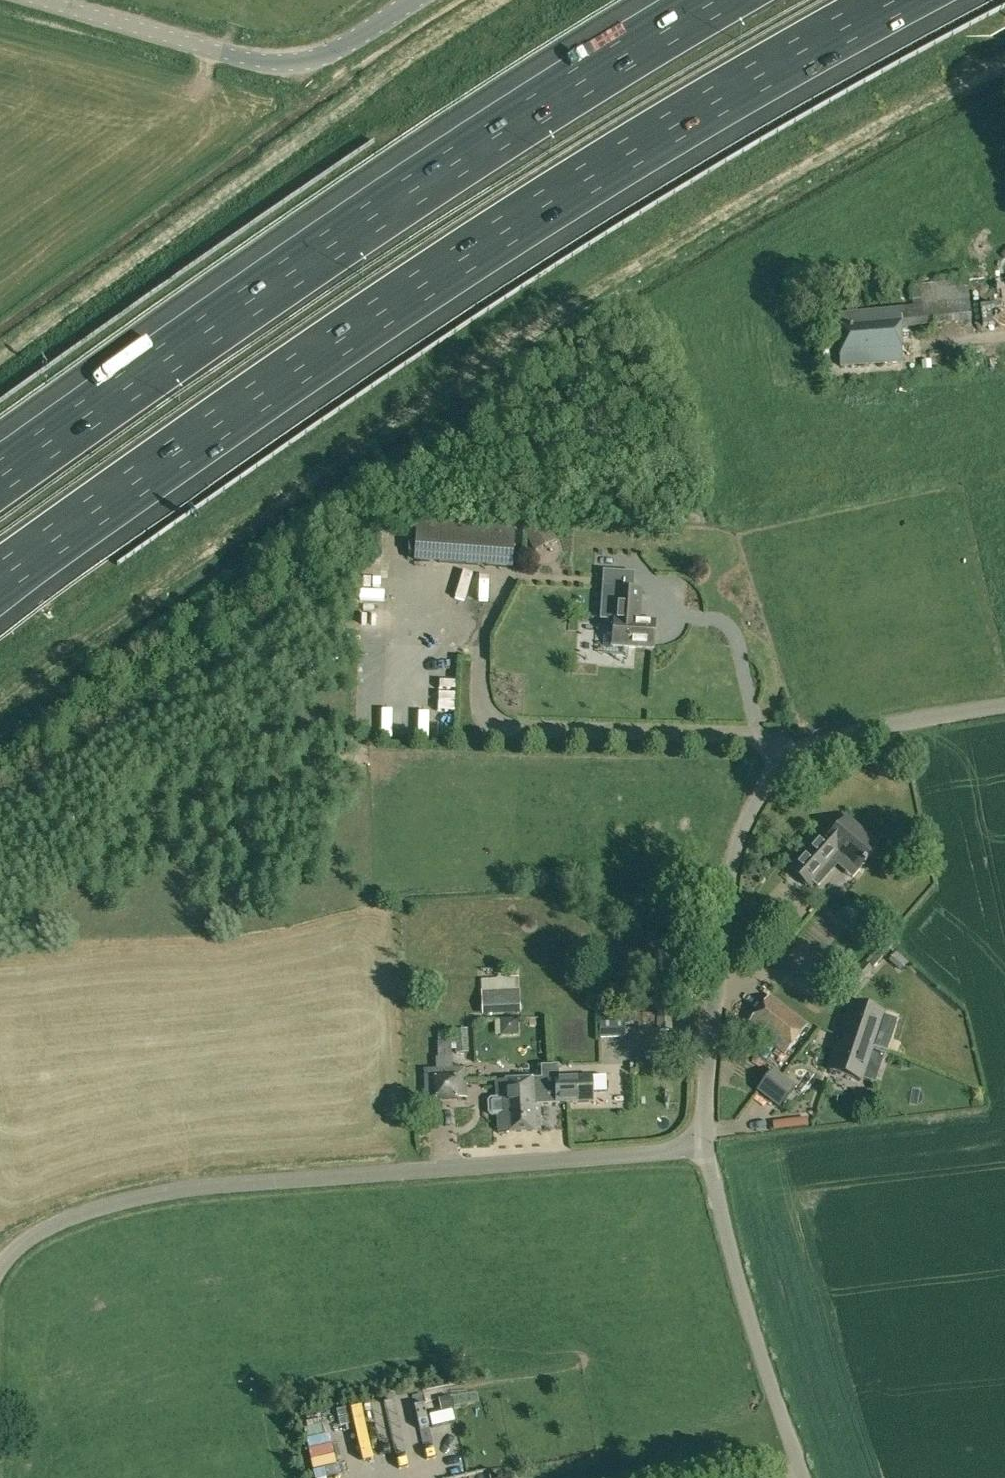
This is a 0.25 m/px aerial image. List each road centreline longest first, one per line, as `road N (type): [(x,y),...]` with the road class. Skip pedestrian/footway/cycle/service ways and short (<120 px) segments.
road 1 (motorway): [(0,578),(548,204),(897,0)]
road 2 (motorway): [(720,0),(458,162),(0,478)]
road 3 (unclassified): [(0,1267),(21,1240),(59,1220),(184,1188),(705,1147)]
road 4 (unclassified): [(705,1147),(709,1045),(733,867),(772,776),(860,730),(1004,705)]
road 5 (unclassified): [(41,0),(195,45),(300,61),(350,43),(414,0)]
road 6 (unclassified): [(805,1477),(759,1348),(705,1147)]

